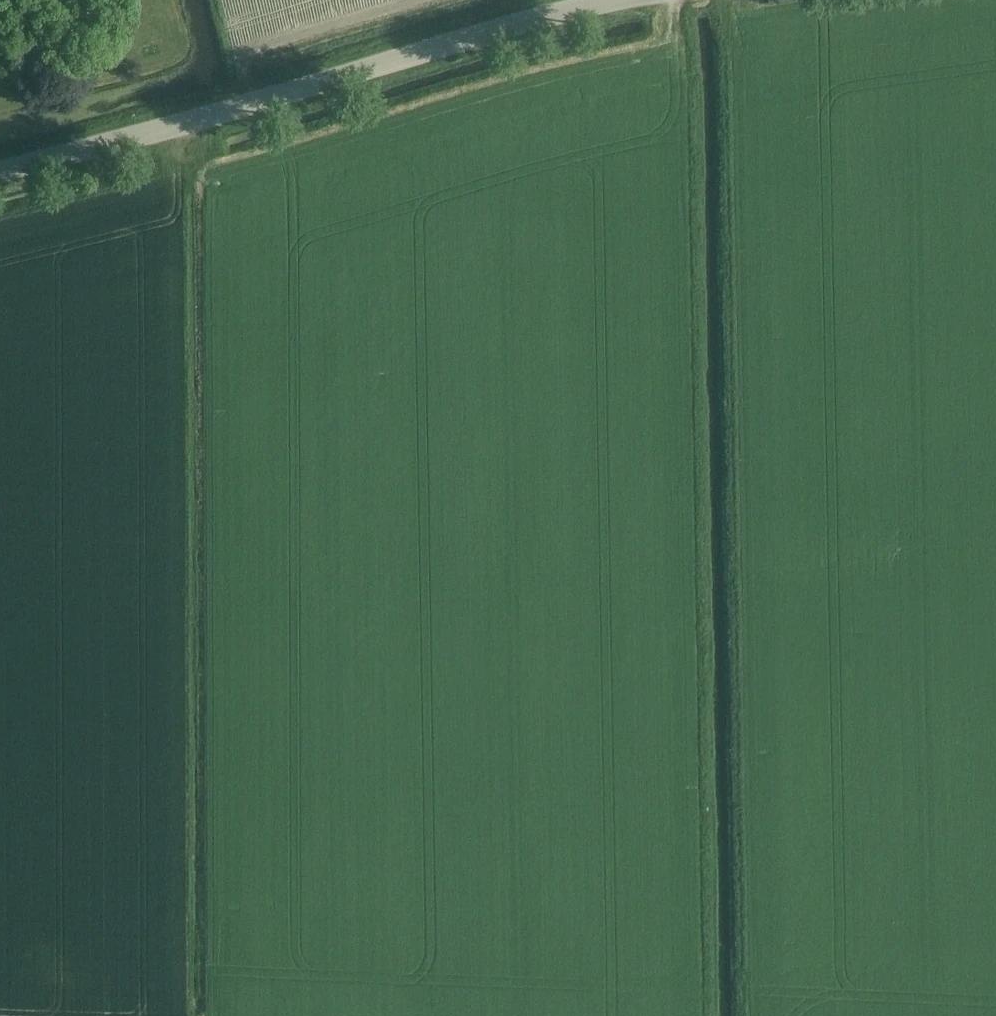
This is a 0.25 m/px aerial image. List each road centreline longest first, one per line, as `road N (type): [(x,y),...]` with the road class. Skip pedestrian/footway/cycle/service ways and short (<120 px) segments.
road 1 (tertiary): [(0,167),(612,0)]

